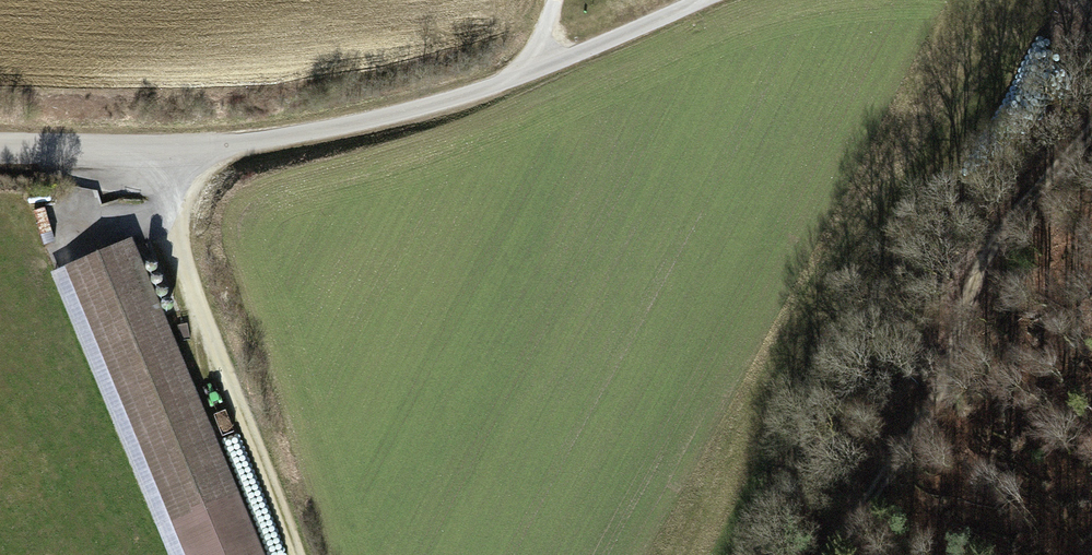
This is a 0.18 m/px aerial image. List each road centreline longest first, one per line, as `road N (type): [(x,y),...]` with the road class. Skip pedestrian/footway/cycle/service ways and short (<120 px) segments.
road 1 (track): [(292,554),(160,192),(159,156),(408,113),(528,73)]
road 2 (track): [(1091,123),(1035,191),(847,554)]
road 3 (track): [(528,73),(700,0)]
road 4 (residential): [(0,152),(159,156)]

